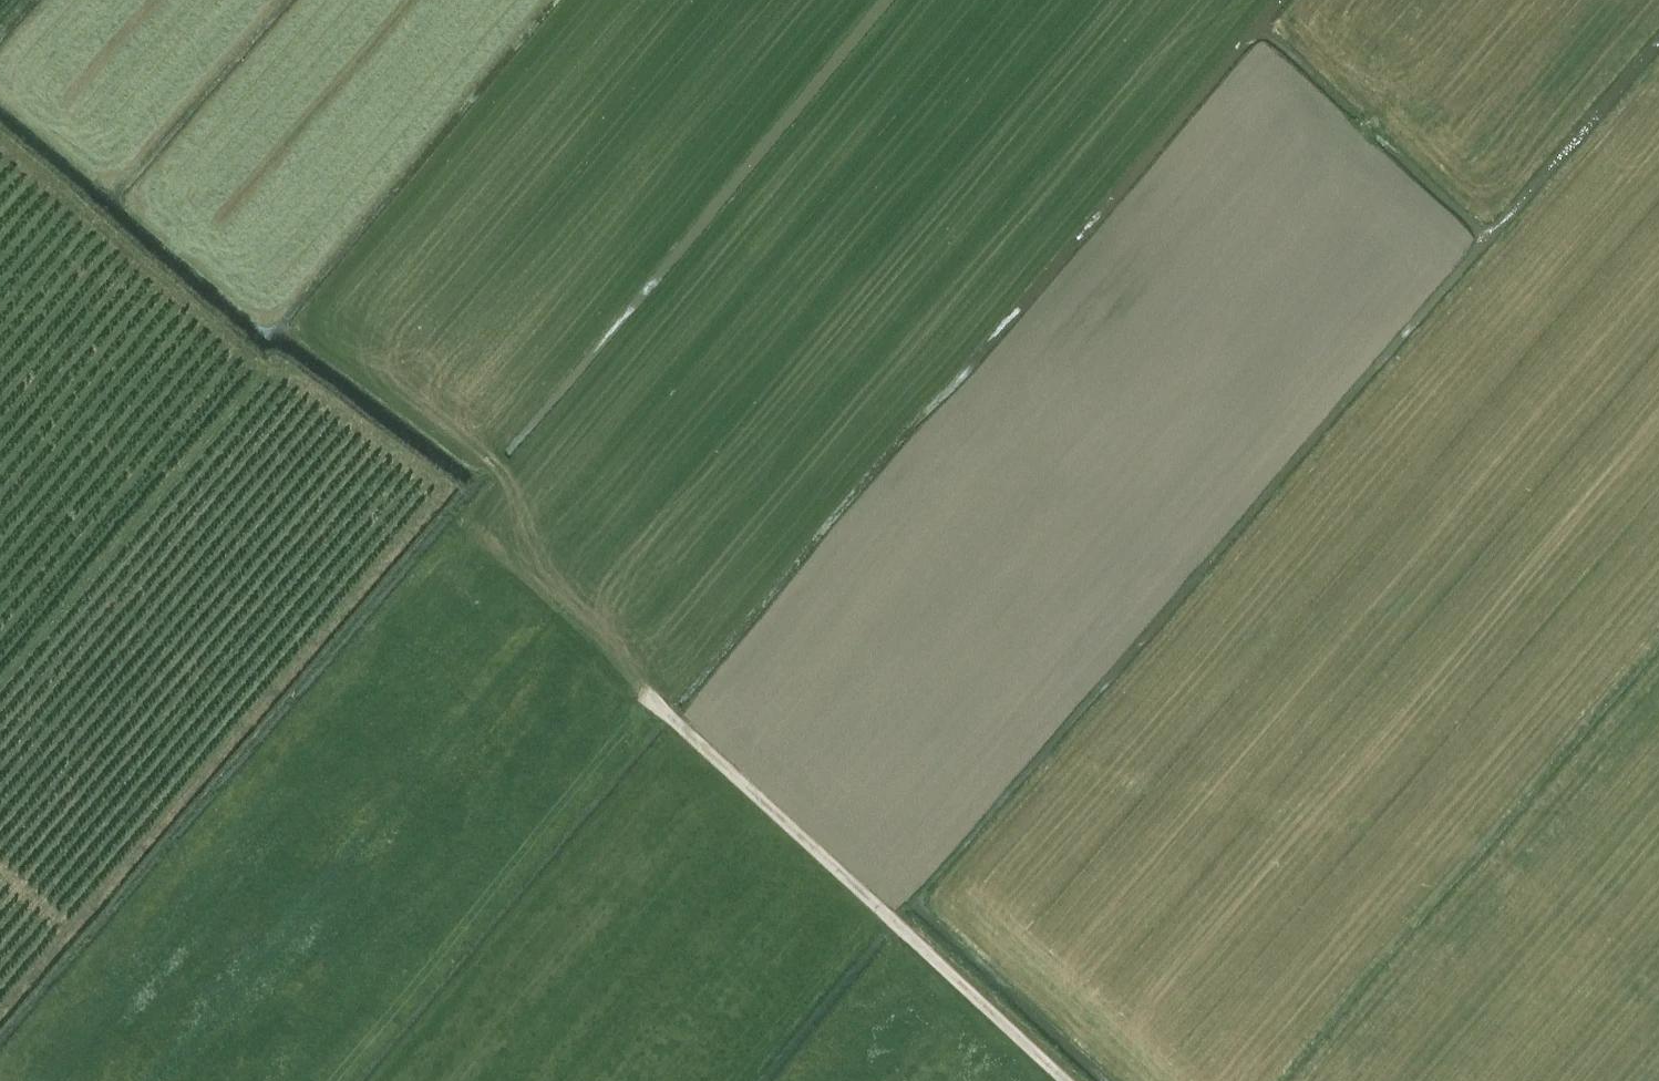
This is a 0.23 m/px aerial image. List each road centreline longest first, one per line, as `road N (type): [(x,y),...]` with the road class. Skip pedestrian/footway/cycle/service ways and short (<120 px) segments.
road 1 (track): [(507,449),(664,691),(1091,1080)]

